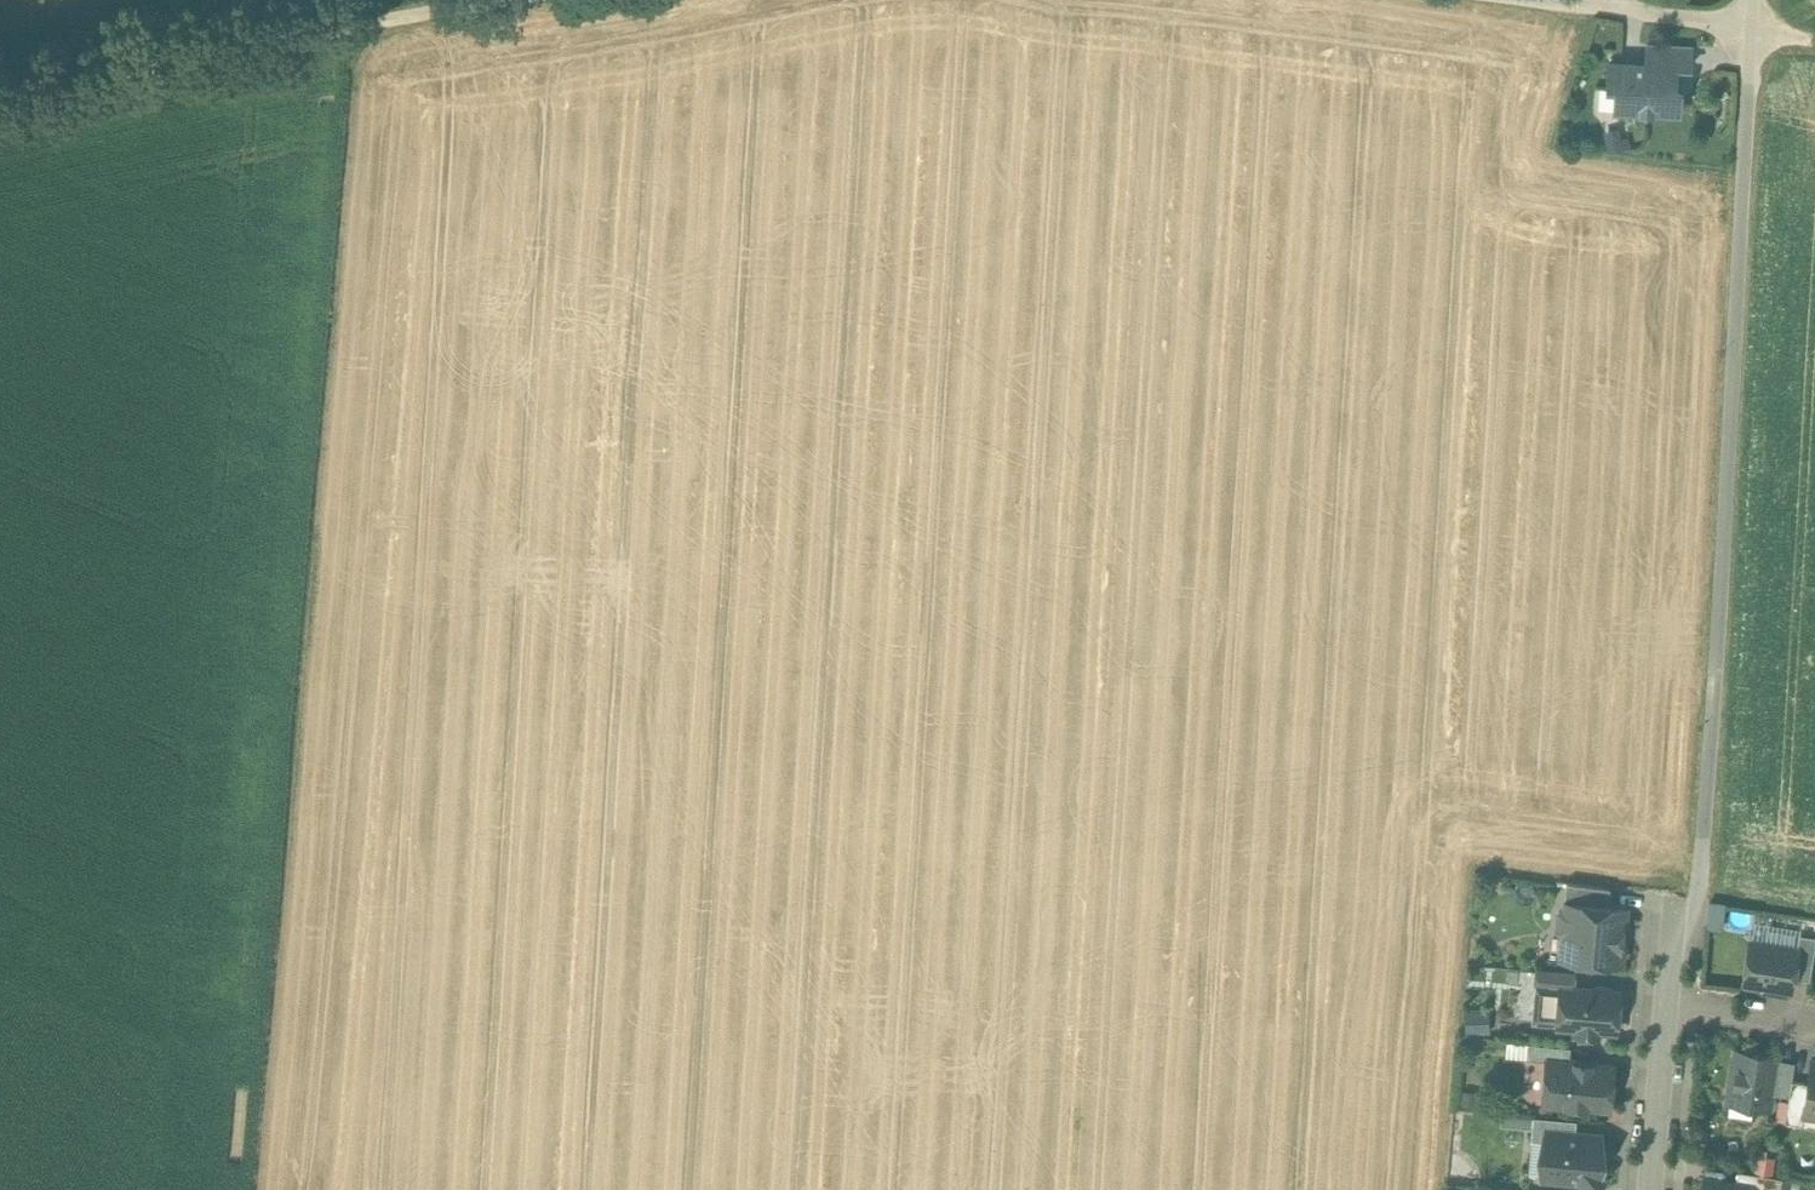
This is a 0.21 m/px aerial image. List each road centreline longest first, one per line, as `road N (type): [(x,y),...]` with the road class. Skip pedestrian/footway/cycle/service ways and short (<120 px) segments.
road 1 (residential): [(1752,0),(1712,700),(1694,906),(1670,1001)]
road 2 (track): [(0,82),(475,0)]
road 3 (track): [(1520,0),(1814,40)]
road 4 (residential): [(1670,1001),(1653,1189)]
road 5 (residential): [(1670,1001),(1814,1025)]

